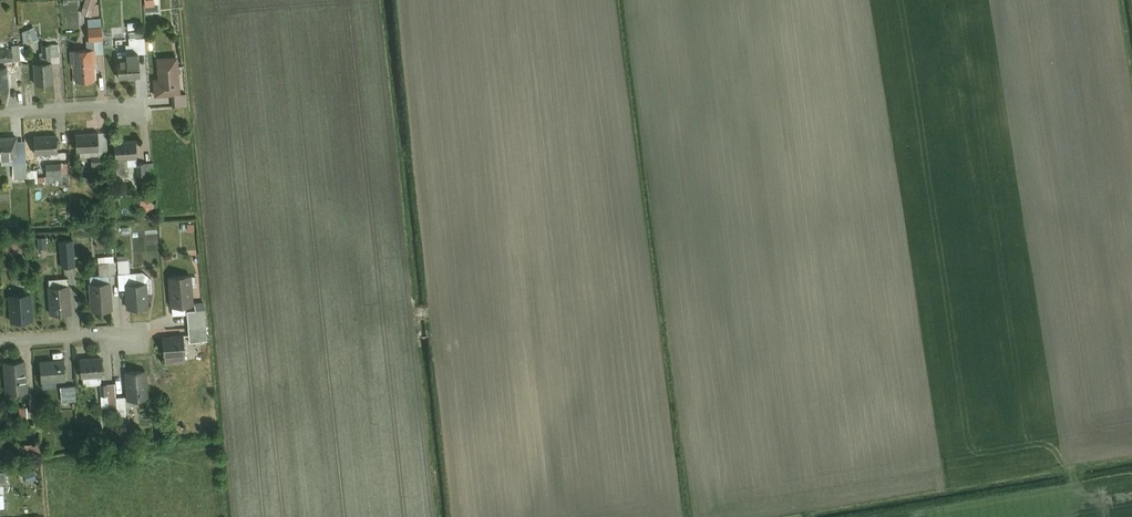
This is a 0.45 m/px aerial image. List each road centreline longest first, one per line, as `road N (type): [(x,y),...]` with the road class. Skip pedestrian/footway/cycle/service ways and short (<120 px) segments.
road 1 (residential): [(0,344),(148,333)]
road 2 (residential): [(0,116),(142,109)]

